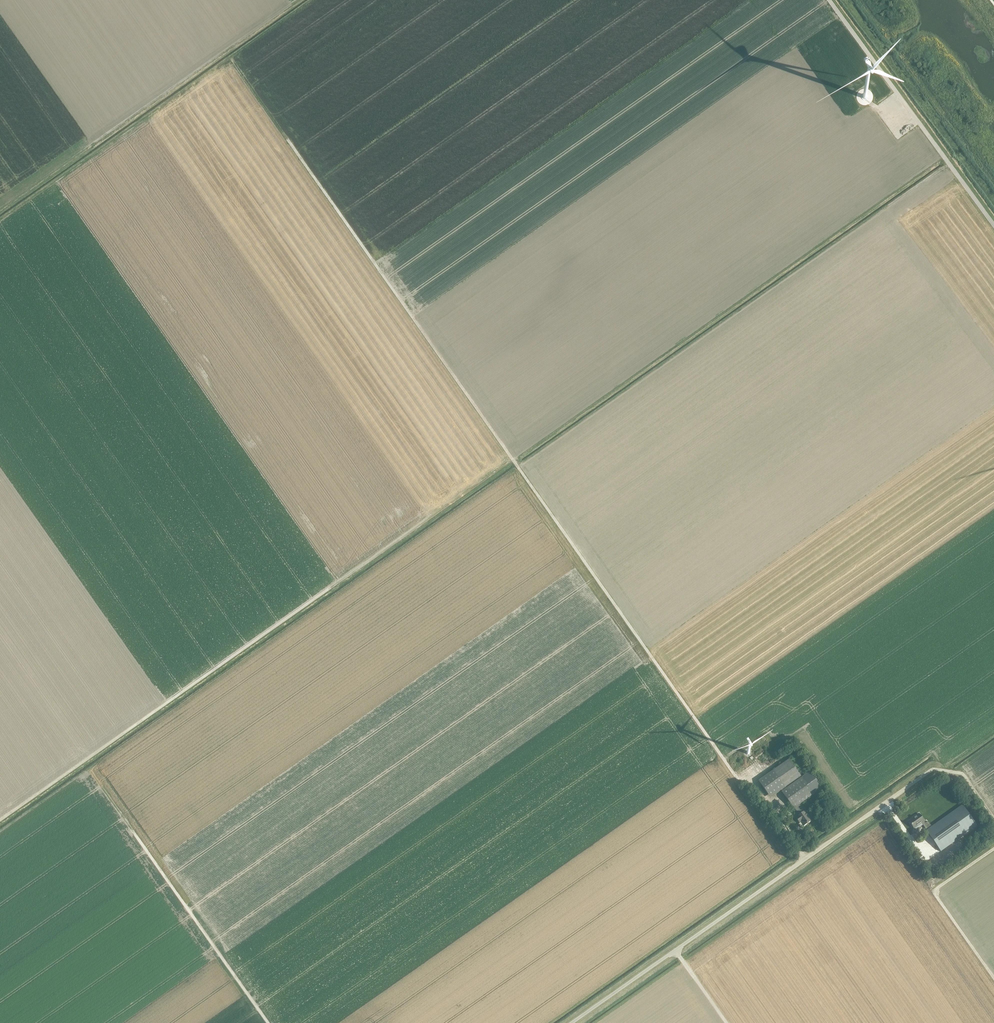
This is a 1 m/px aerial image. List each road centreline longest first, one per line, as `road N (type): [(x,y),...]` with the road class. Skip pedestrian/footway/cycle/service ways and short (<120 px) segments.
road 1 (residential): [(571,1022),(934,769)]

